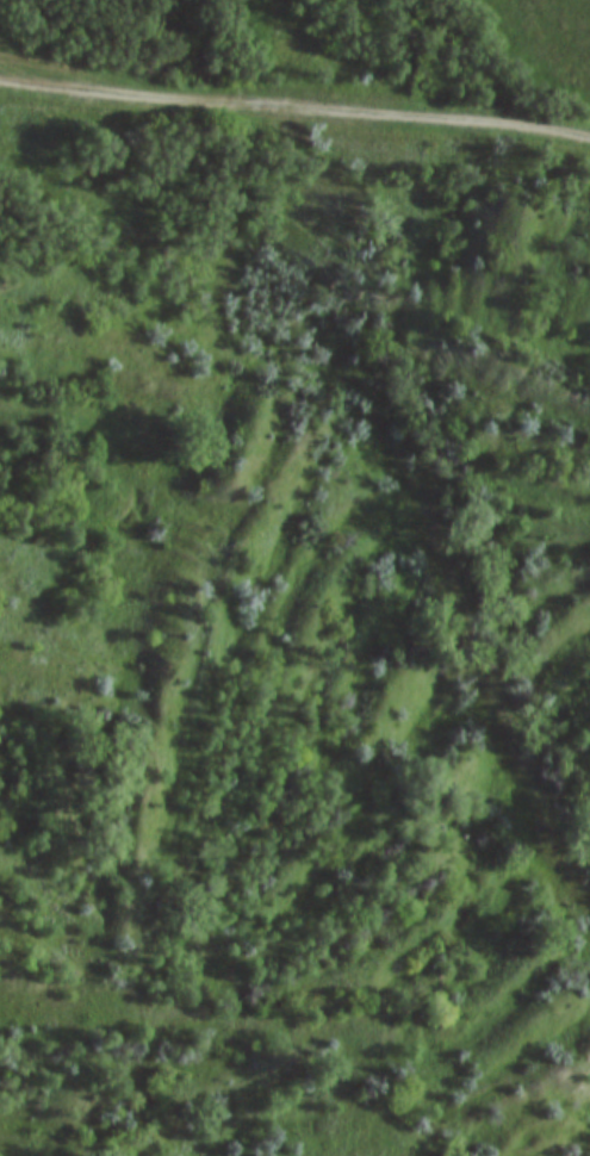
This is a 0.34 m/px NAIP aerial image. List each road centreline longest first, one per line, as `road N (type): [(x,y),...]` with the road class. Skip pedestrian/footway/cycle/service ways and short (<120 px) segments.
road 1 (track): [(589,134),(0,84)]

